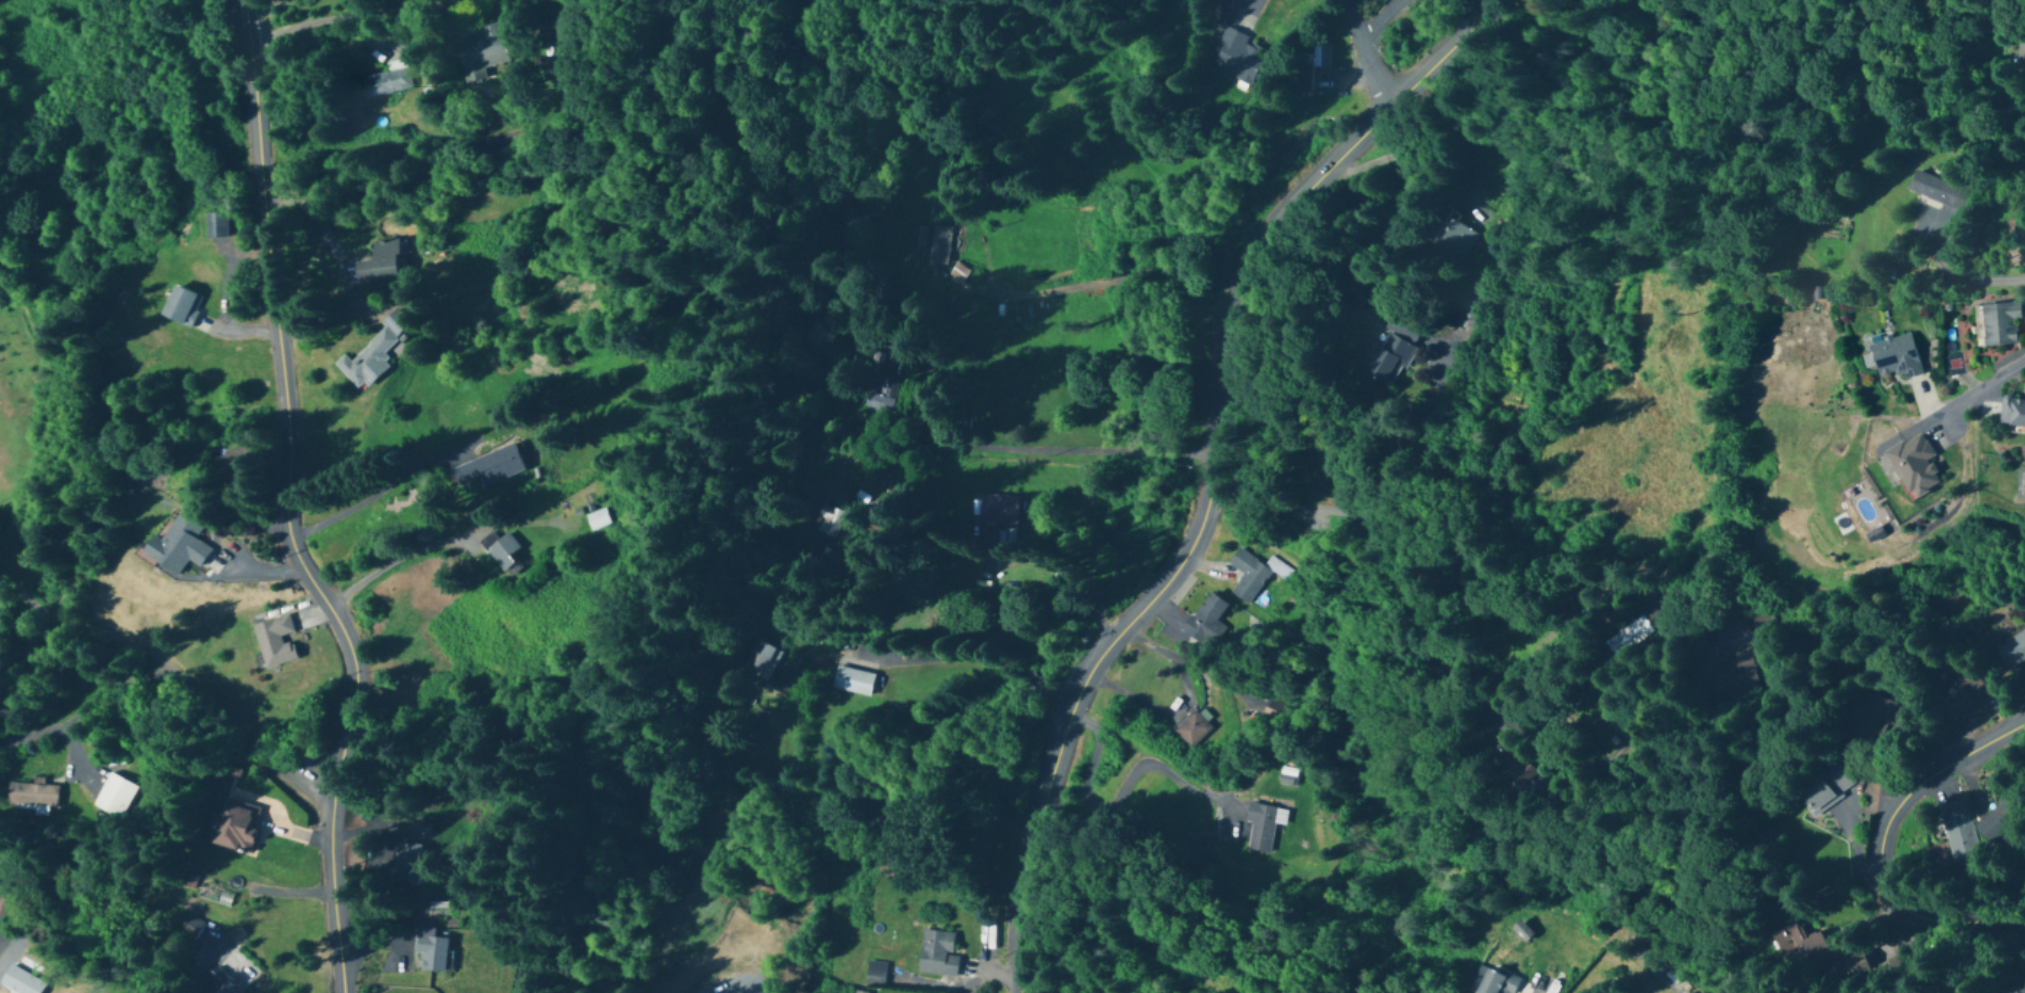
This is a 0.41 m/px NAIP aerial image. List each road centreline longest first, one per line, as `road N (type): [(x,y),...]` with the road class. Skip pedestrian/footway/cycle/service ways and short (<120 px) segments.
road 1 (residential): [(345,992),(333,814),(349,671),(339,634),(297,557),(288,510),(286,402),(243,0)]
road 2 (residential): [(1215,452),(1233,297),(1274,218),(1498,0)]
road 3 (residential): [(2024,924),(1946,922),(1905,908),(1883,877),(1881,849),(1887,821),(1927,778),(2024,720)]
road 4 (residential): [(1017,992),(1020,888),(1067,721)]
road 5 (residential): [(1126,628),(1187,555),(1208,501)]

